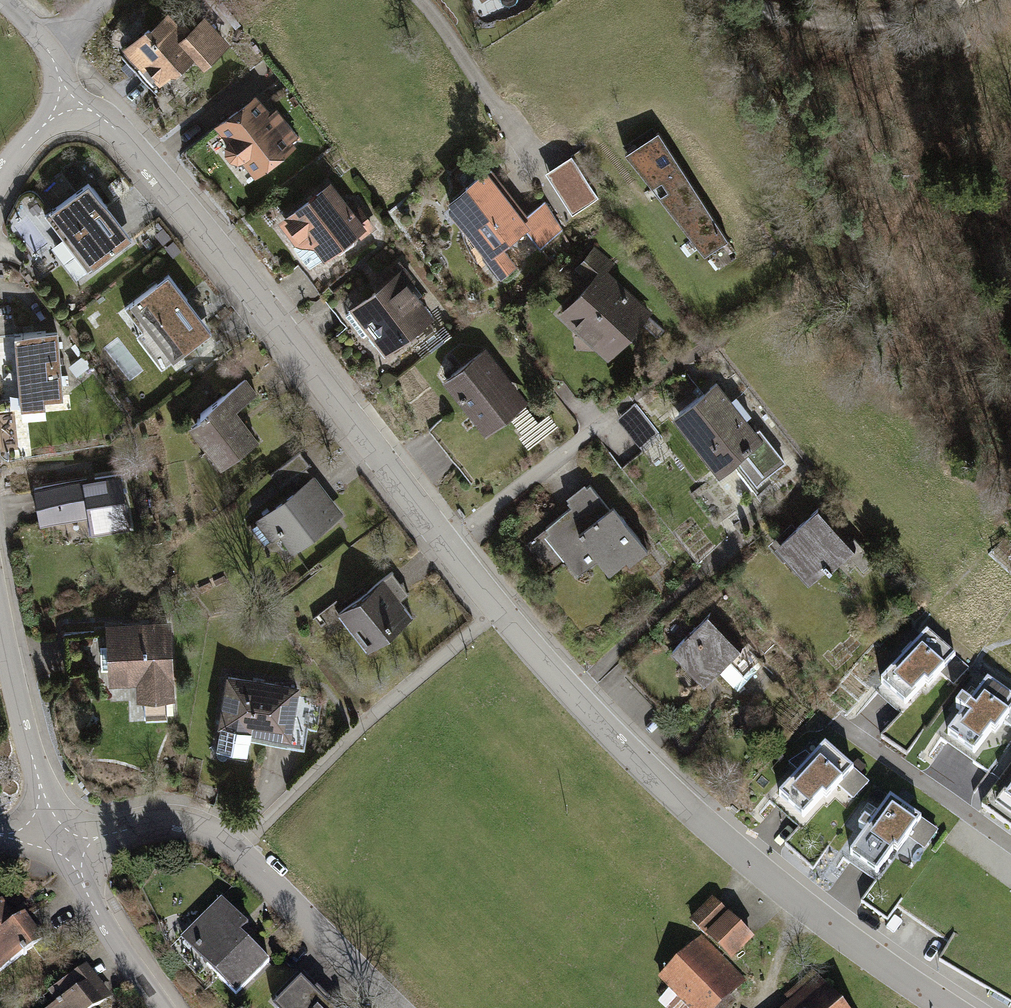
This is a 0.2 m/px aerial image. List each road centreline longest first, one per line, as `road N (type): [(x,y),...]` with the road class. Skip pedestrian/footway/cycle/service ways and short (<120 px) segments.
road 1 (residential): [(960,1007),(831,925),(656,779),(504,610),(454,539),(109,122),(72,103)]
road 2 (residential): [(390,1007),(206,818),(55,836)]
road 3 (residential): [(0,564),(55,836)]
road 4 (track): [(736,2),(801,21),(873,27),(955,0)]
road 5 (residential): [(55,836),(167,1007)]
road 6 (track): [(604,426),(707,346)]

